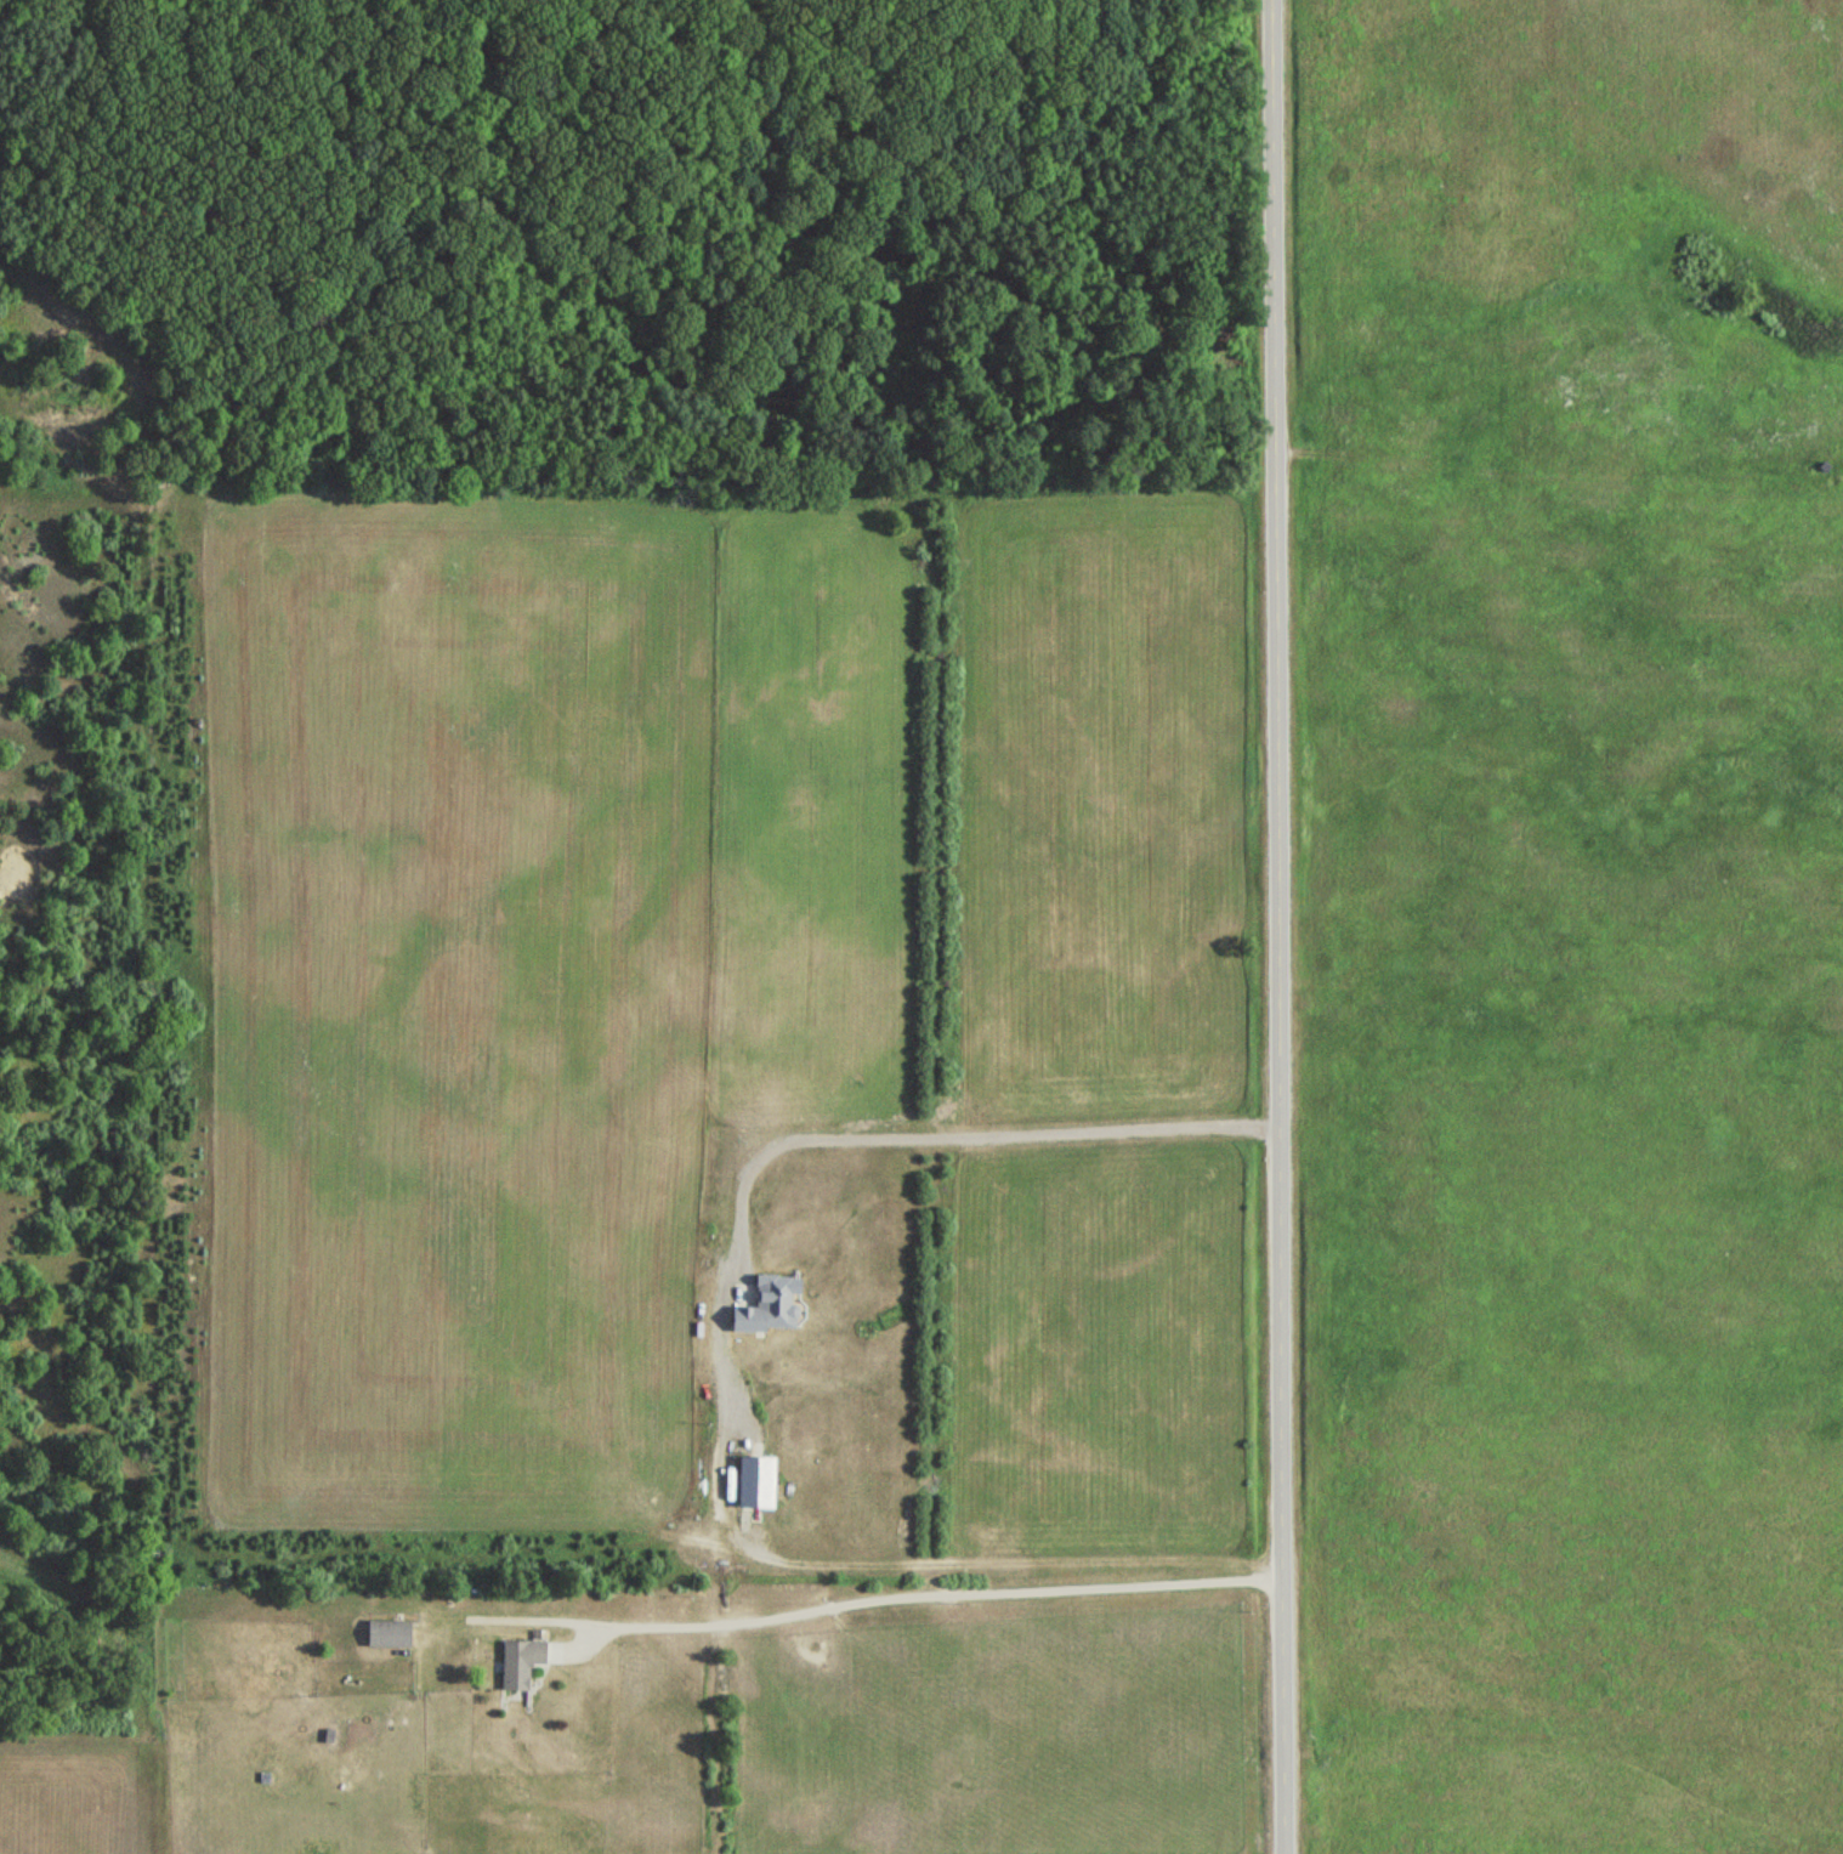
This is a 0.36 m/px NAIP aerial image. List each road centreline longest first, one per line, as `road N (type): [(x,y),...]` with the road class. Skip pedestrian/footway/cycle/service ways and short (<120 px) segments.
road 1 (residential): [(1287,1853),(1276,0)]
road 2 (track): [(1278,437),(1332,432),(1378,471),(1600,515),(1751,511),(1808,495),(1819,476)]

